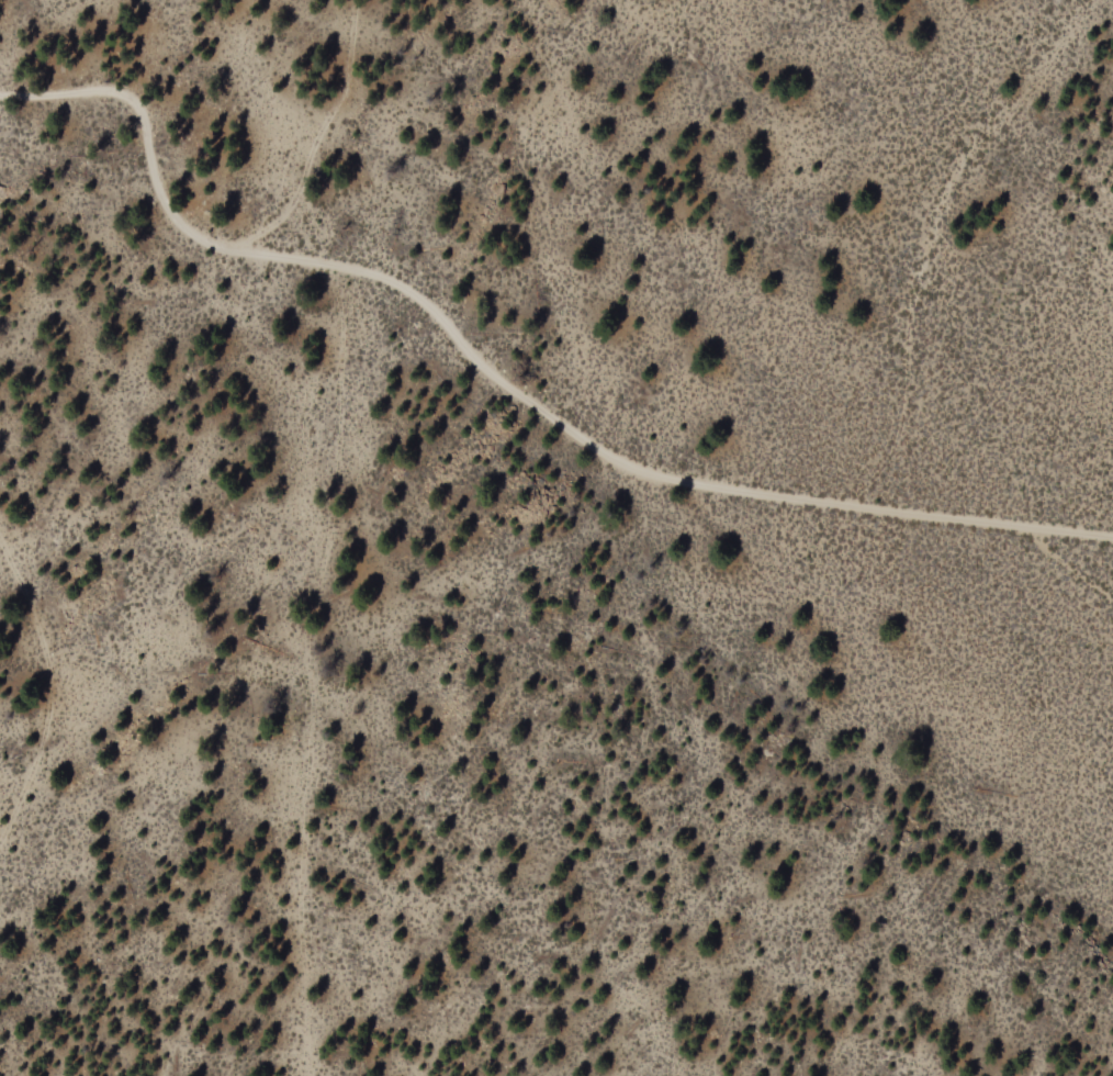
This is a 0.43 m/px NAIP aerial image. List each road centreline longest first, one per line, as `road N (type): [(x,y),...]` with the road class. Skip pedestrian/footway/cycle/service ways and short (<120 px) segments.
road 1 (residential): [(1112,543),(650,478),(510,391),(407,291),(195,234),(167,204),(145,112),(135,101),(121,94),(0,99)]
road 2 (track): [(337,273),(350,368),(344,489),(314,652),(306,929),(320,1075)]
road 3 (track): [(1108,0),(1031,109),(963,179),(935,255),(917,349),(925,402),(957,482),(1112,600)]
road 4 (track): [(0,531),(40,619),(55,692),(42,765),(0,854)]
road 5 (track): [(304,267),(289,191),(363,0)]
road 6 (track): [(851,508),(882,481),(907,440),(917,349)]

